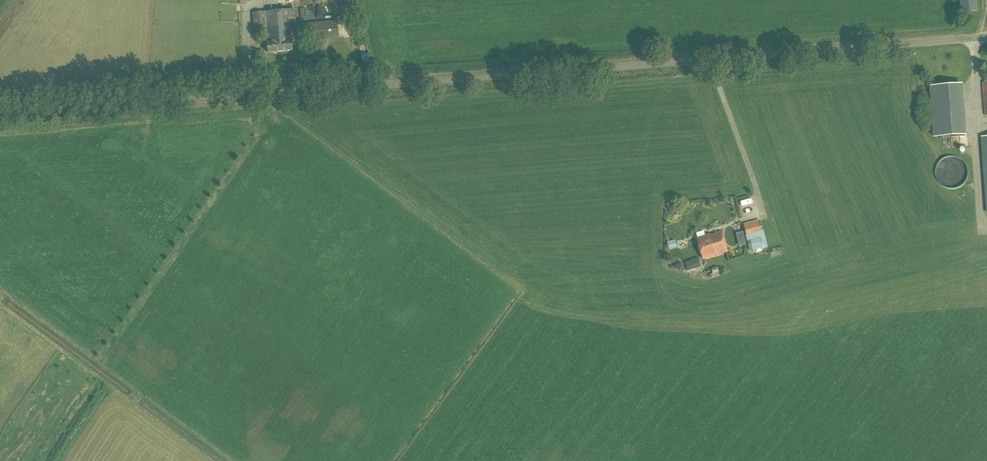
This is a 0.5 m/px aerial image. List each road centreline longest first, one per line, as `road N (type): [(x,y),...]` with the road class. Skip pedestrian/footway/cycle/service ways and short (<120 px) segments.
road 1 (unclassified): [(0,116),(986,37)]

